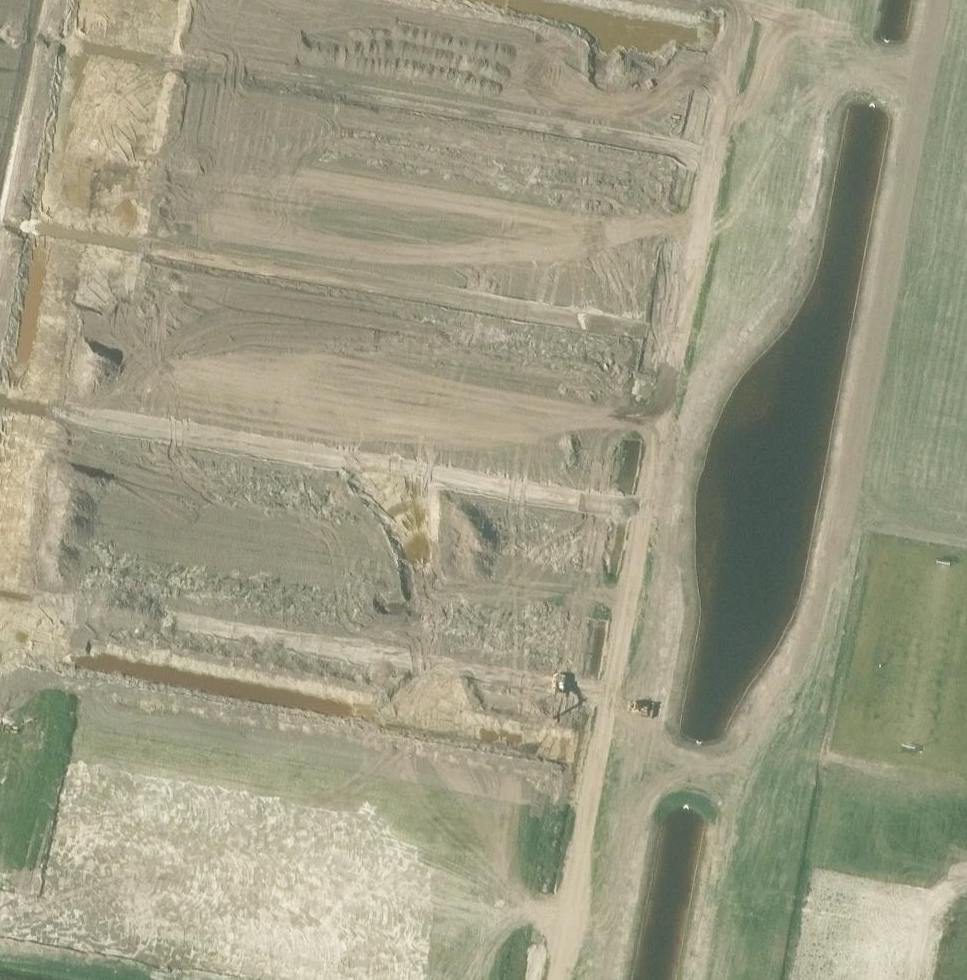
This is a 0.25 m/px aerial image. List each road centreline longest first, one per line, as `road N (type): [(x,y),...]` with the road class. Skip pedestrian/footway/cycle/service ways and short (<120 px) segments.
road 1 (residential): [(55,658),(445,728)]
road 2 (residential): [(596,756),(922,820),(966,852)]
road 3 (residential): [(419,543),(409,507),(320,433),(226,393),(108,369)]
road 4 (residential): [(143,171),(280,197),(472,290)]
road 5 (residential): [(649,25),(638,59),(528,196),(472,290)]
road 6 (residential): [(108,369),(55,658)]
road 7 (residential): [(472,290),(437,418),(419,543)]
road 8 (residential): [(727,39),(966,84)]
road 9 (residential): [(596,756),(552,979)]
road 10 (residential): [(39,354),(0,572)]
road 11 (residential): [(75,155),(39,354)]
road 12 (residential): [(143,171),(108,369)]
road 13 (residential): [(419,543),(440,653),(445,728)]
road 14 (residential): [(143,171),(174,0)]
road 15 (residential): [(103,0),(75,155)]
road 16 (residential): [(445,728),(596,756)]
road 17 (residential): [(511,0),(649,25)]

